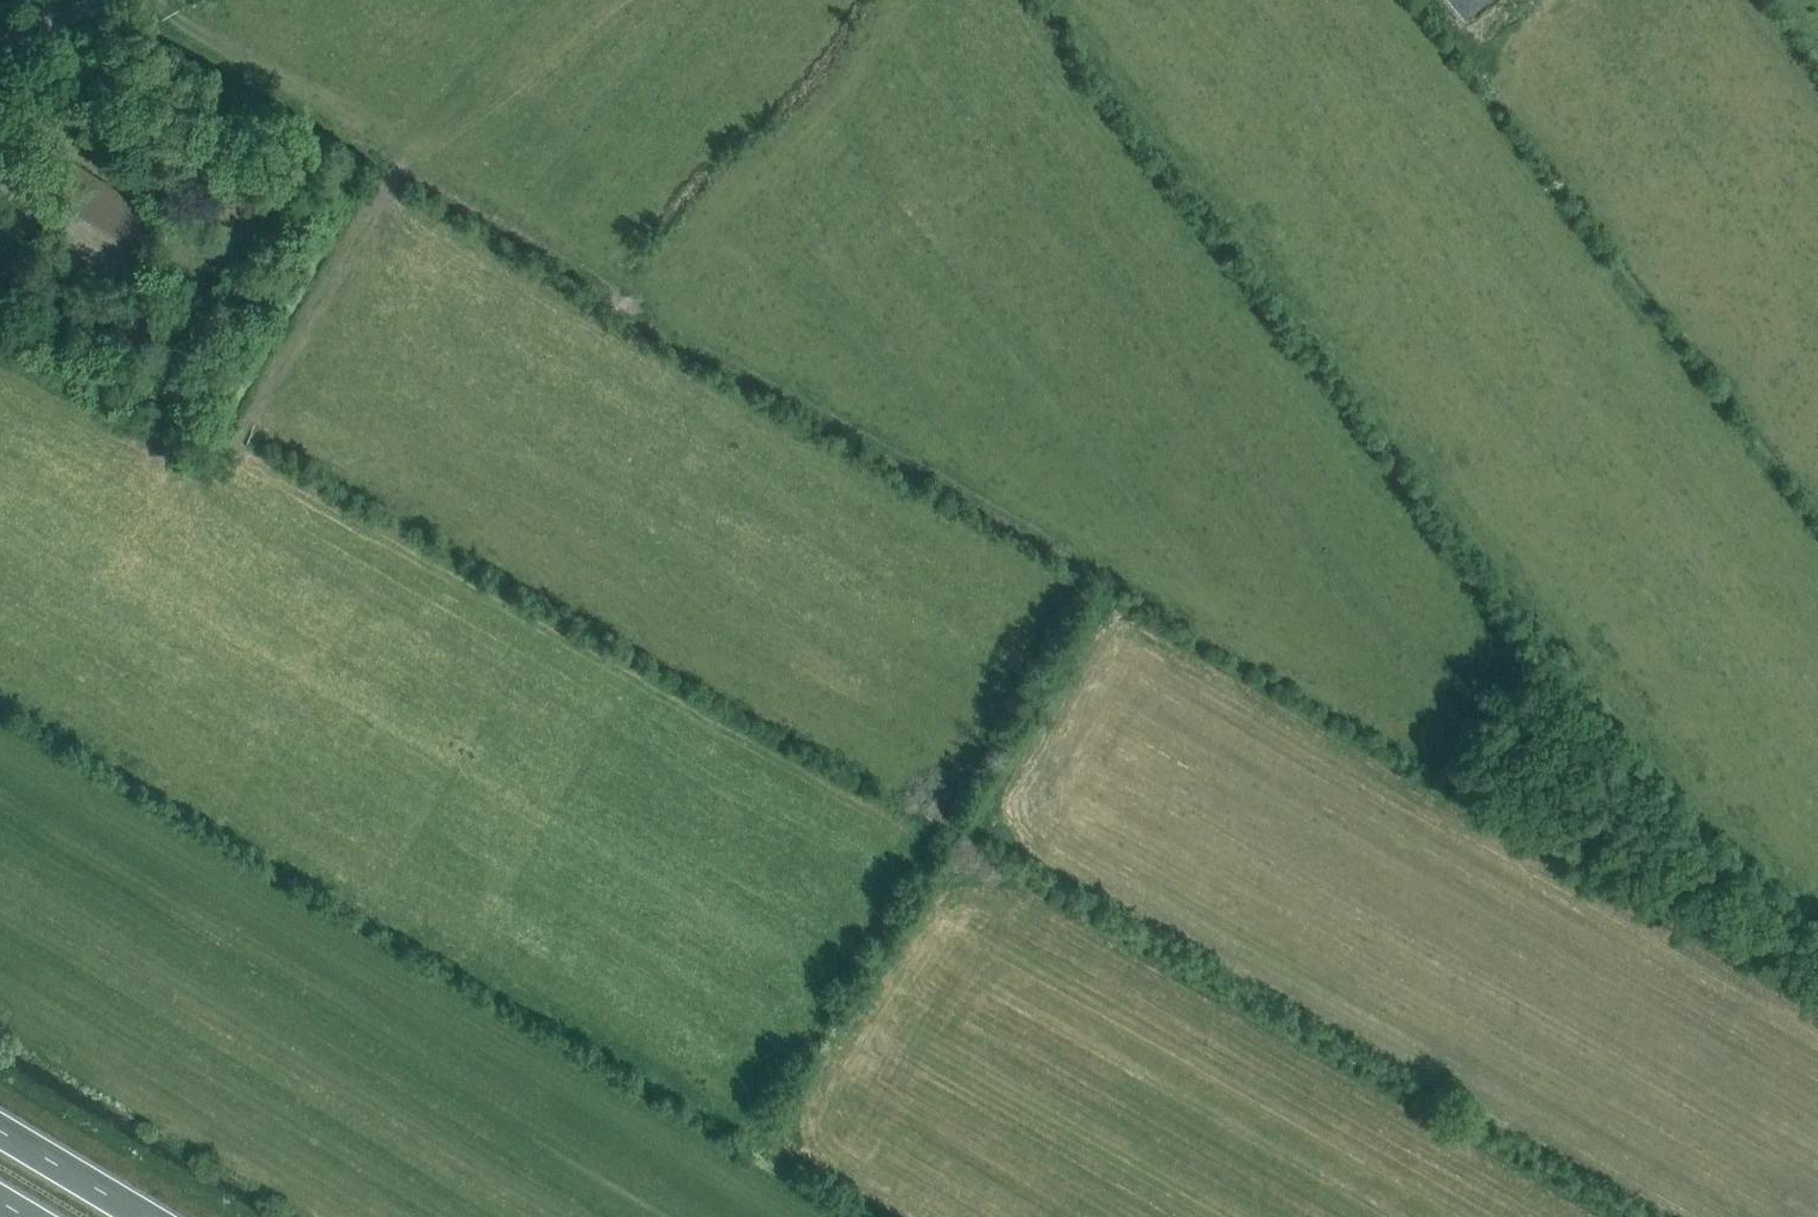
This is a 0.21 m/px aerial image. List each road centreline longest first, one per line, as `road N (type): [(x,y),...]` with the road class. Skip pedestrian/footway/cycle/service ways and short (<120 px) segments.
road 1 (trunk): [(142,1216),(0,1132)]
road 2 (tertiary): [(0,54),(112,0)]

